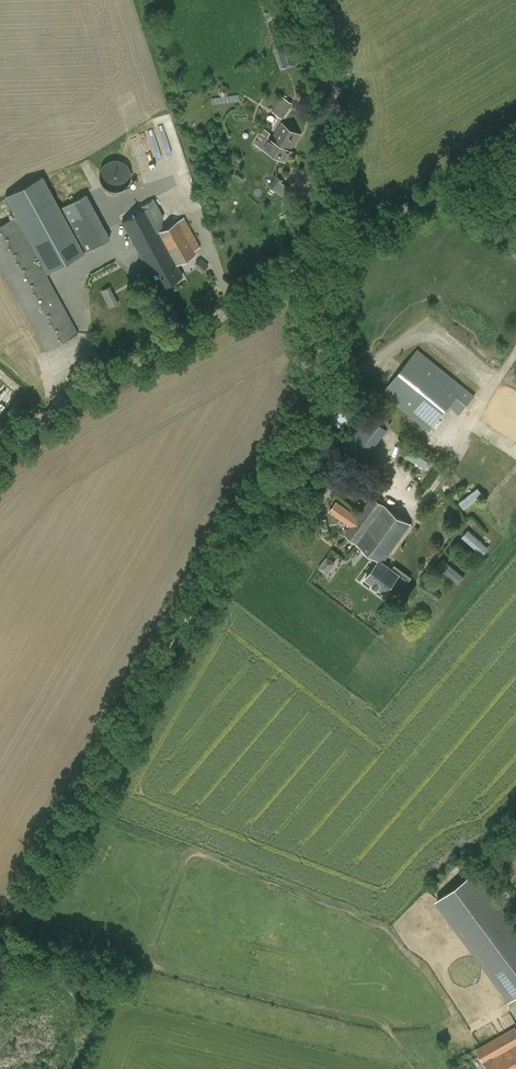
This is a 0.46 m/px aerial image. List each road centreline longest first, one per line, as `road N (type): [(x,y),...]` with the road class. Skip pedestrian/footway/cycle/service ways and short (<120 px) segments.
road 1 (track): [(303,429),(0,938)]
road 2 (tertiary): [(0,460),(57,408),(318,260)]
road 3 (unclassified): [(330,253),(332,106),(298,0)]
road 4 (tertiary): [(330,253),(515,153)]
road 5 (unclassified): [(318,260),(320,388),(303,429)]

